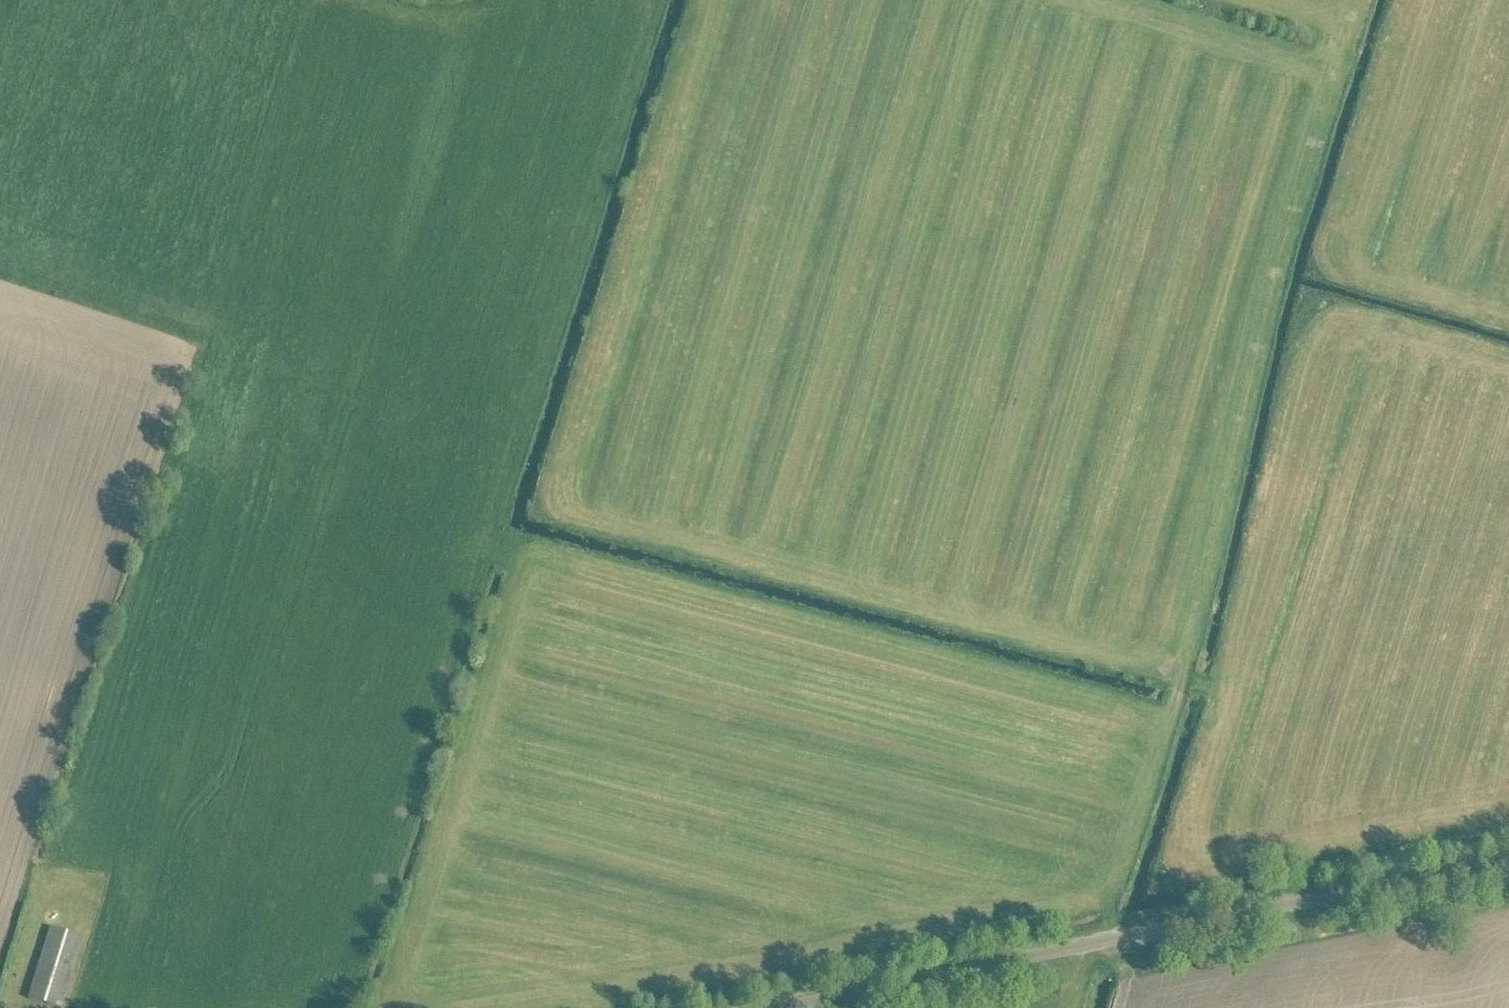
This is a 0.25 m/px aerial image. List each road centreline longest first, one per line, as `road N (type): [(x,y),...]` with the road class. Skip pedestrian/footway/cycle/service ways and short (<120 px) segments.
road 1 (unclassified): [(799,1007),(1508,867)]

